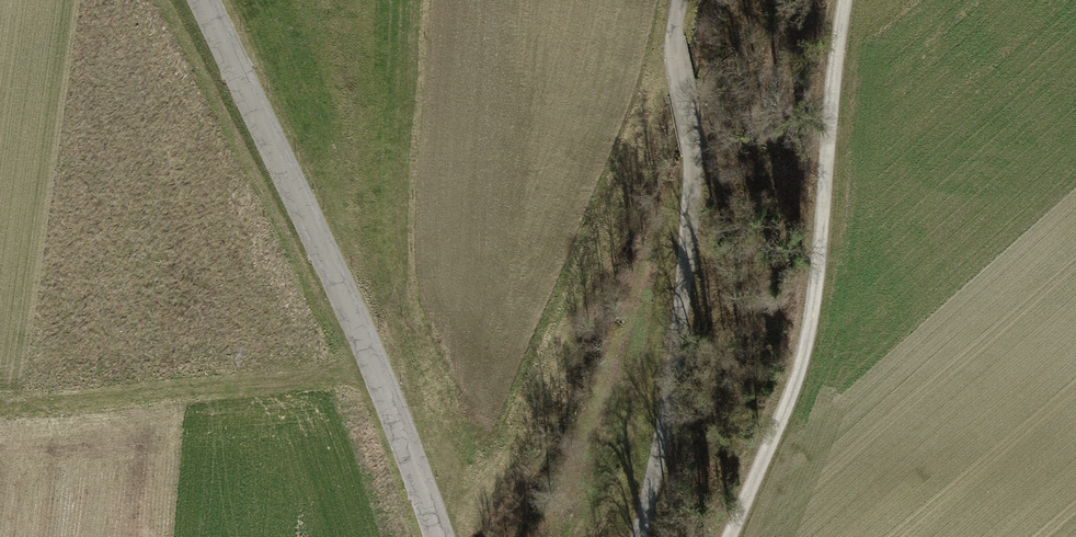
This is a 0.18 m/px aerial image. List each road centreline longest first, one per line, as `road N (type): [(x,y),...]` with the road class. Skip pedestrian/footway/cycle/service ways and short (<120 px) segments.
road 1 (tertiary): [(205,0),(386,385),(440,536)]
road 2 (track): [(845,0),(812,337),(734,536)]
road 3 (track): [(676,0),(674,50),(695,148),(692,279),(661,465),(638,536)]
road 4 (track): [(0,420),(128,419),(386,385)]

